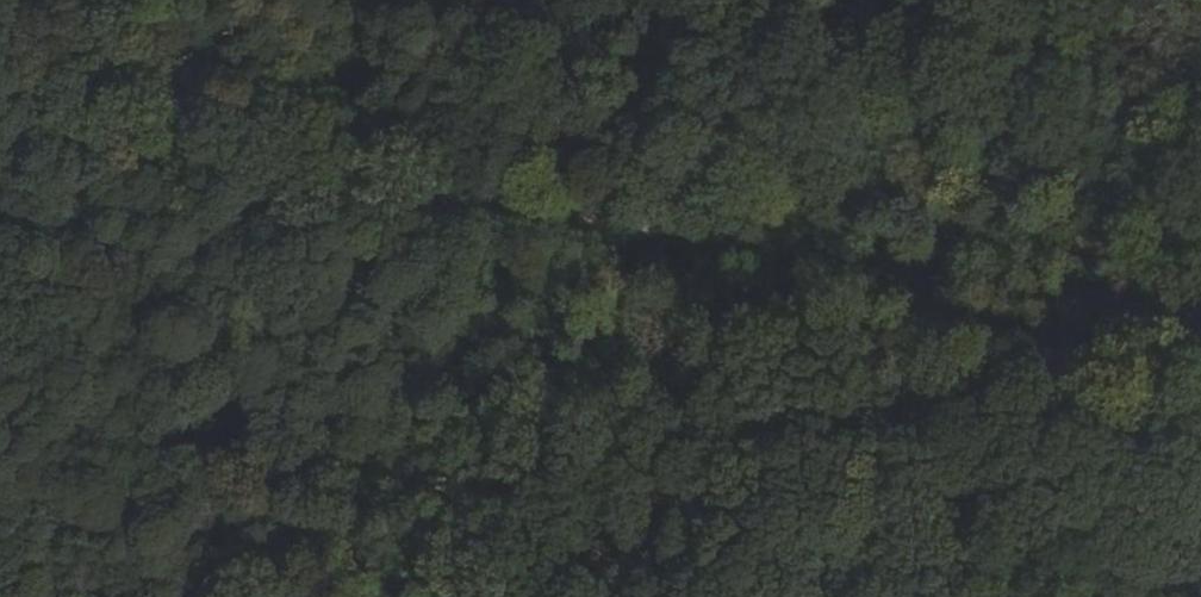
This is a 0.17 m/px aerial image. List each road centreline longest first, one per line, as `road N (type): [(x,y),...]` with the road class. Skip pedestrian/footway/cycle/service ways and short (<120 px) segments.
road 1 (track): [(0,98),(1200,303)]
road 2 (track): [(942,596),(1200,405)]

